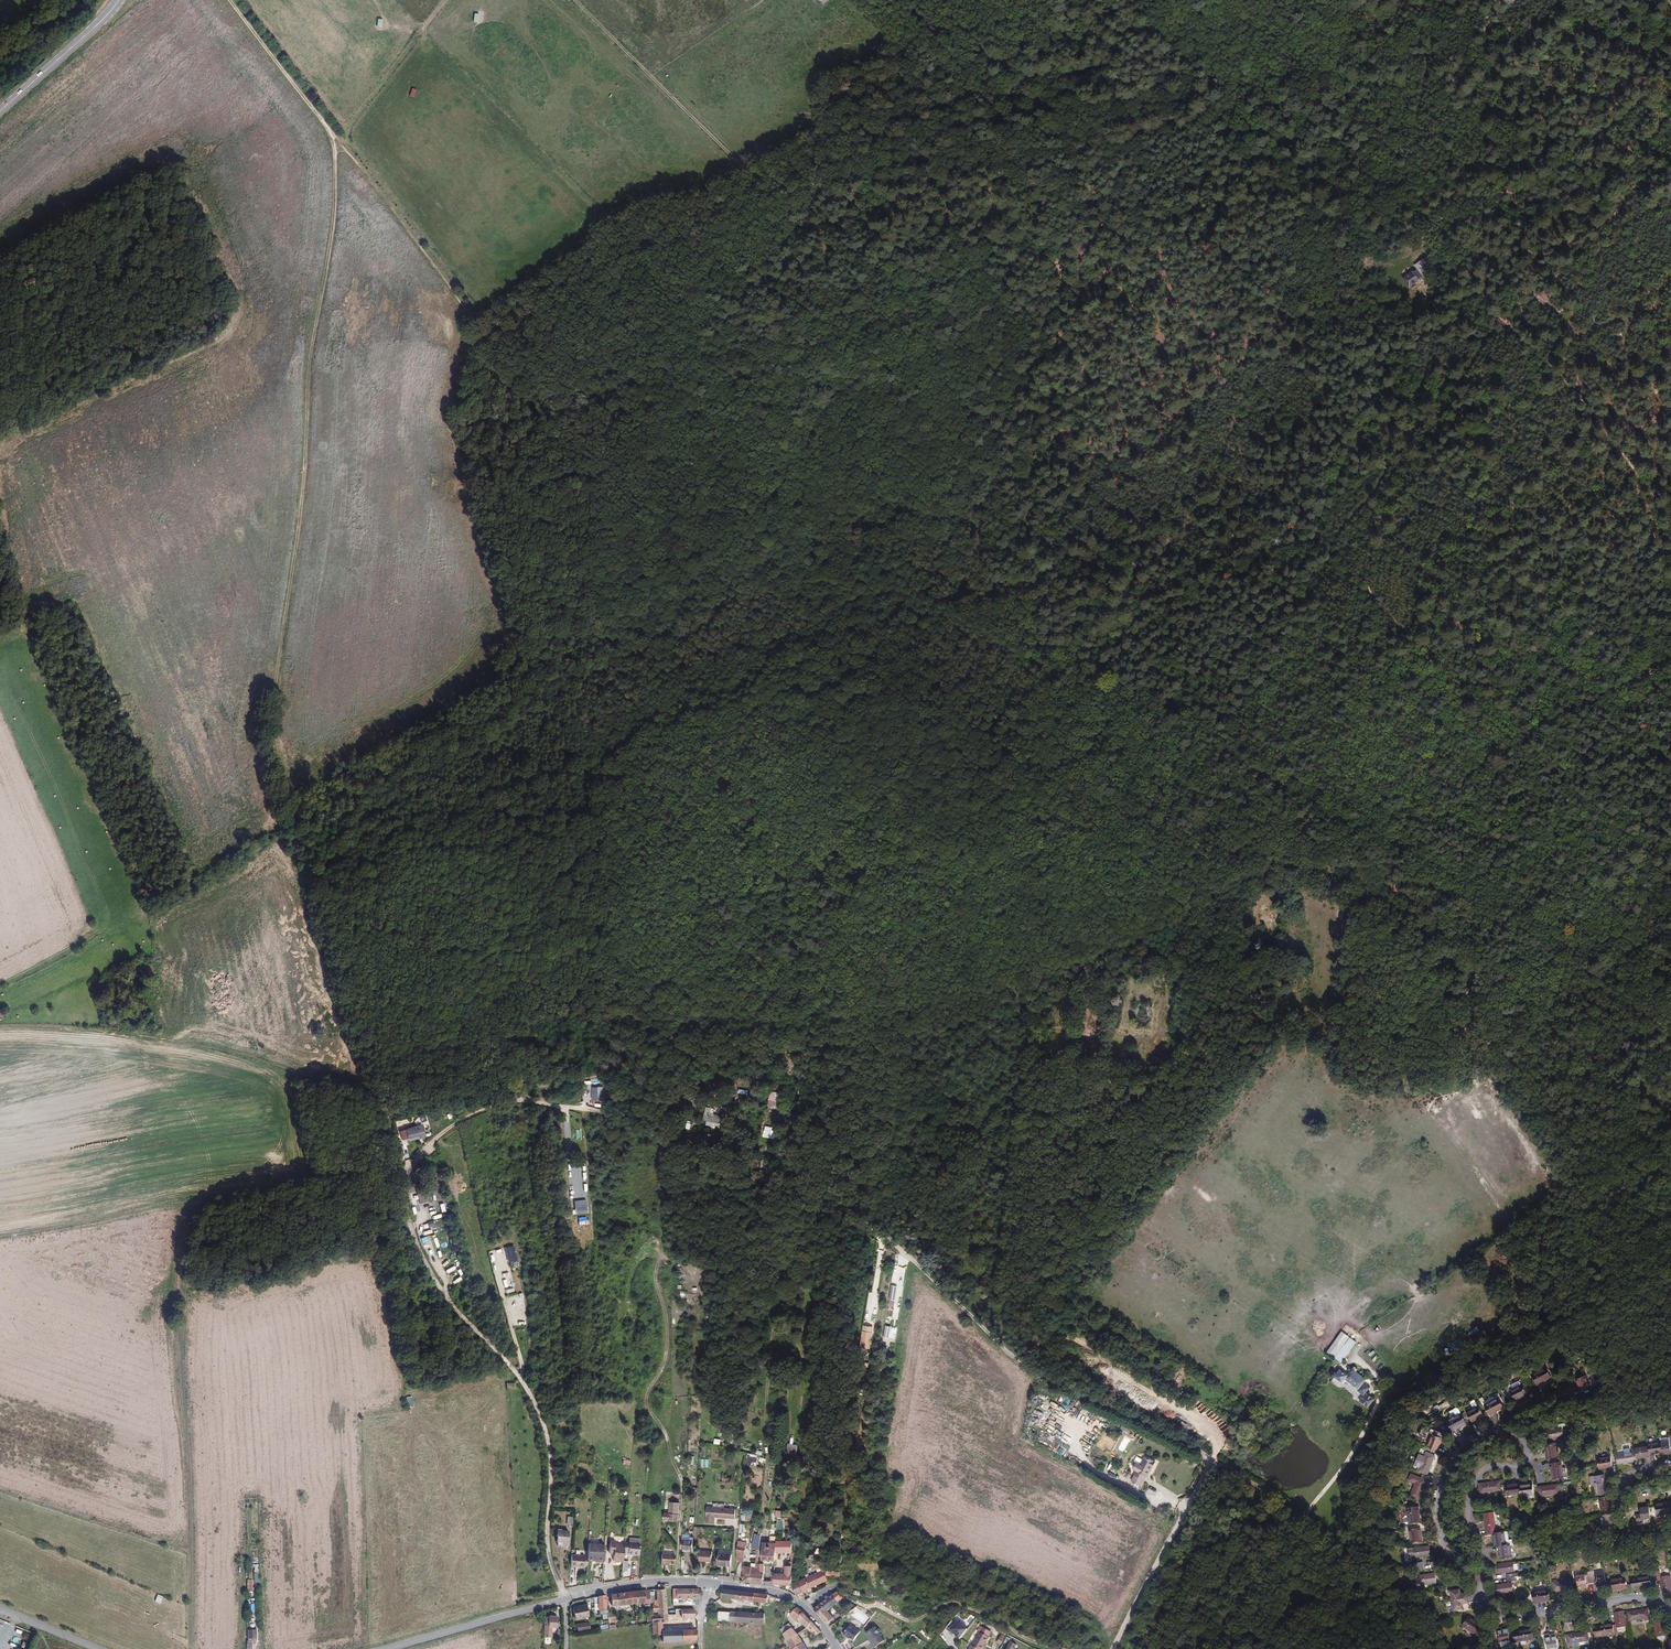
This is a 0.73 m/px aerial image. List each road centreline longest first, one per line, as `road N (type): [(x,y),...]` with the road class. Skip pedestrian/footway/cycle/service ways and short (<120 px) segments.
road 1 (track): [(335,137),(512,358),(1670,990)]
road 2 (track): [(395,1178),(440,1134),(540,1085),(705,1054),(920,1033),(1033,990),(1083,954),(1364,824),(1670,660)]
road 3 (track): [(382,1112),(457,1088),(493,1086),(638,1121),(698,1156),(802,1184),(887,1236),(1009,1352),(1151,1423),(1308,1521),(1429,1648)]
road 4 (track): [(389,1154),(382,1107),(358,1063),(321,952),(263,735),(305,469),(309,370),(338,209),(335,137),(228,0)]
road 5 (residential): [(395,1178),(432,1282),(526,1389),(547,1437),(547,1551),(566,1600)]
road 6 (track): [(214,1192),(182,1234),(178,1264),(189,1648)]
road 7 (track): [(1670,511),(1565,376),(1460,269),(1381,210)]
road 8 (residential): [(1481,1589),(1483,1554),(1470,1497),(1486,1467),(1525,1459),(1525,1444),(1508,1433),(1478,1436),(1462,1449),(1439,1497),(1446,1545),(1475,1582)]
road 9 (track): [(0,1232),(242,1187),(310,1184),(389,1154)]
road 10 (track): [(0,1030),(45,1028),(262,1056),(382,1107)]
road 11 (track): [(1381,210),(1228,108),(1089,0)]
road 12 (track): [(573,0),(748,170)]
road 13 (track): [(1039,1333),(1082,1343),(1206,1426),(1218,1446),(1212,1459)]
road 14 (track): [(1058,1648),(954,1602),(914,1620),(854,1603)]
road 15 (track): [(1113,1648),(1212,1459)]
road 16 (tertiary): [(566,1600),(387,1648)]
road 17 (track): [(447,0),(340,142)]
road 18 (secondary): [(118,0),(0,111)]
road 19 (track): [(1186,1507),(1161,1494),(1144,1497),(1090,1469),(1069,1421)]
road 20 (tertiary): [(709,1583),(796,1601),(838,1648)]
road 21 (tertiary): [(566,1600),(640,1583),(709,1583)]

